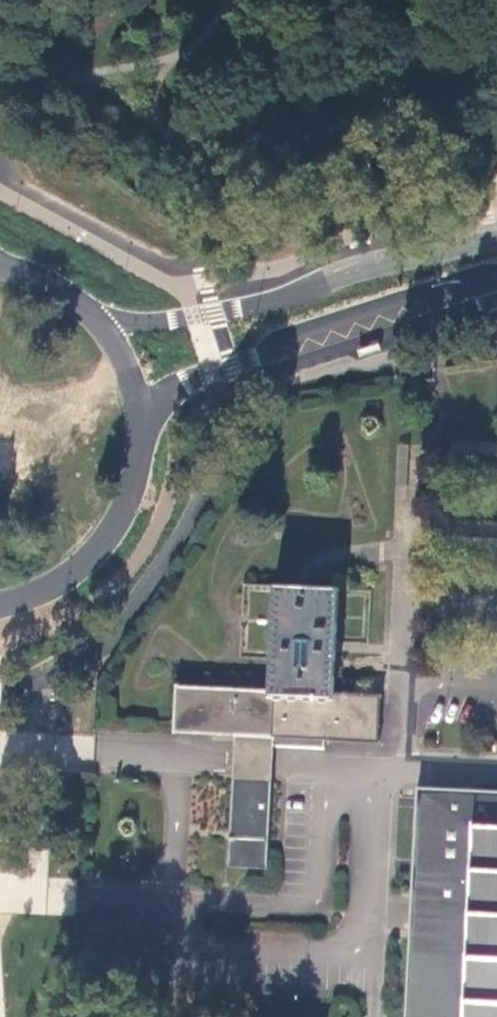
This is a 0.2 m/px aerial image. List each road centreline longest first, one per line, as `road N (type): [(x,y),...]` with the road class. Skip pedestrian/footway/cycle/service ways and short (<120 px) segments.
road 1 (primary): [(496,238),(360,268),(273,303),(194,317),(96,319)]
road 2 (primary): [(0,605),(62,581),(109,537),(136,480),(140,416)]
road 3 (primary): [(258,353),(496,278)]
road 4 (primary): [(140,416),(197,374),(258,353)]

